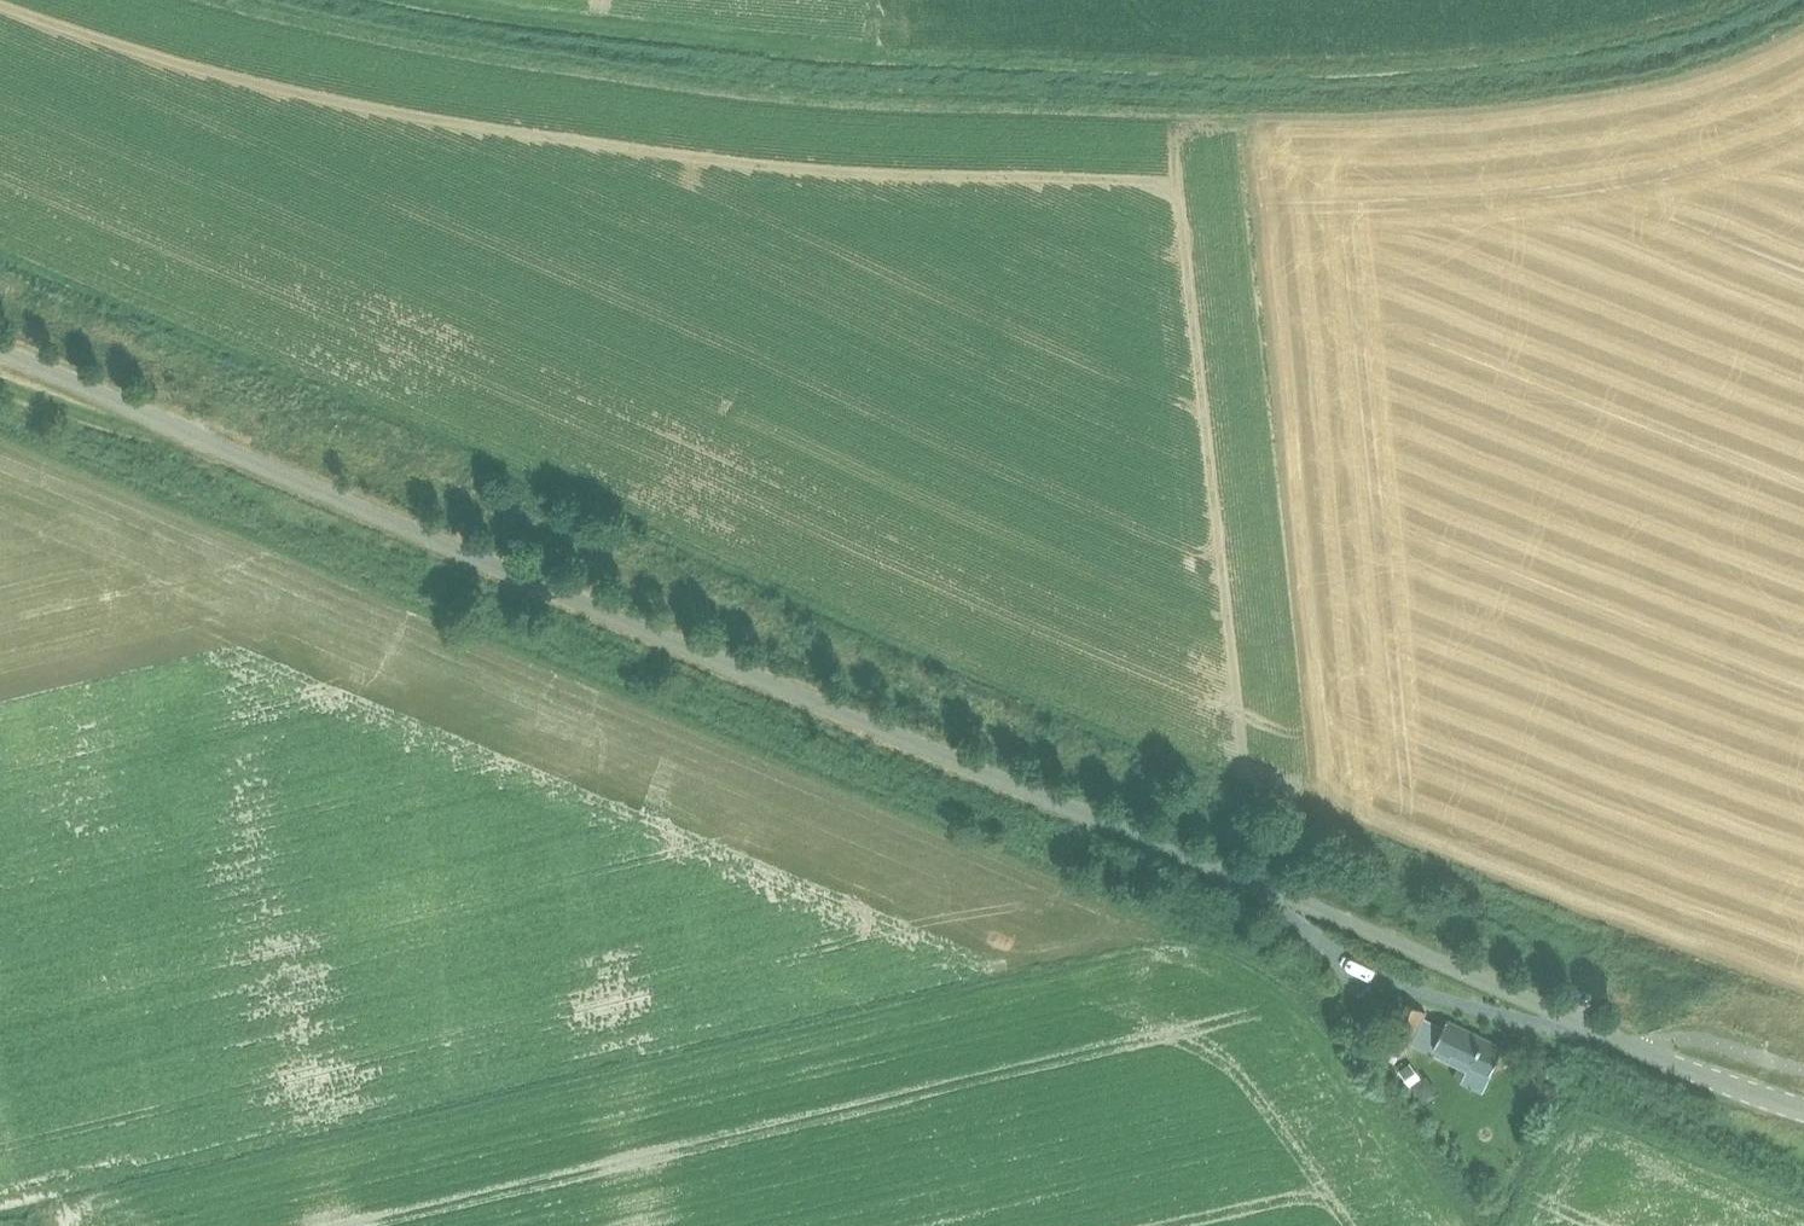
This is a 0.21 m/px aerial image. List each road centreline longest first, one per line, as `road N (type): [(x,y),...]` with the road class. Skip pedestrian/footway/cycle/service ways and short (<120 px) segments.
road 1 (tertiary): [(1803,1110),(1641,1049),(0,350)]
road 2 (track): [(467,0),(881,56),(1063,60)]

